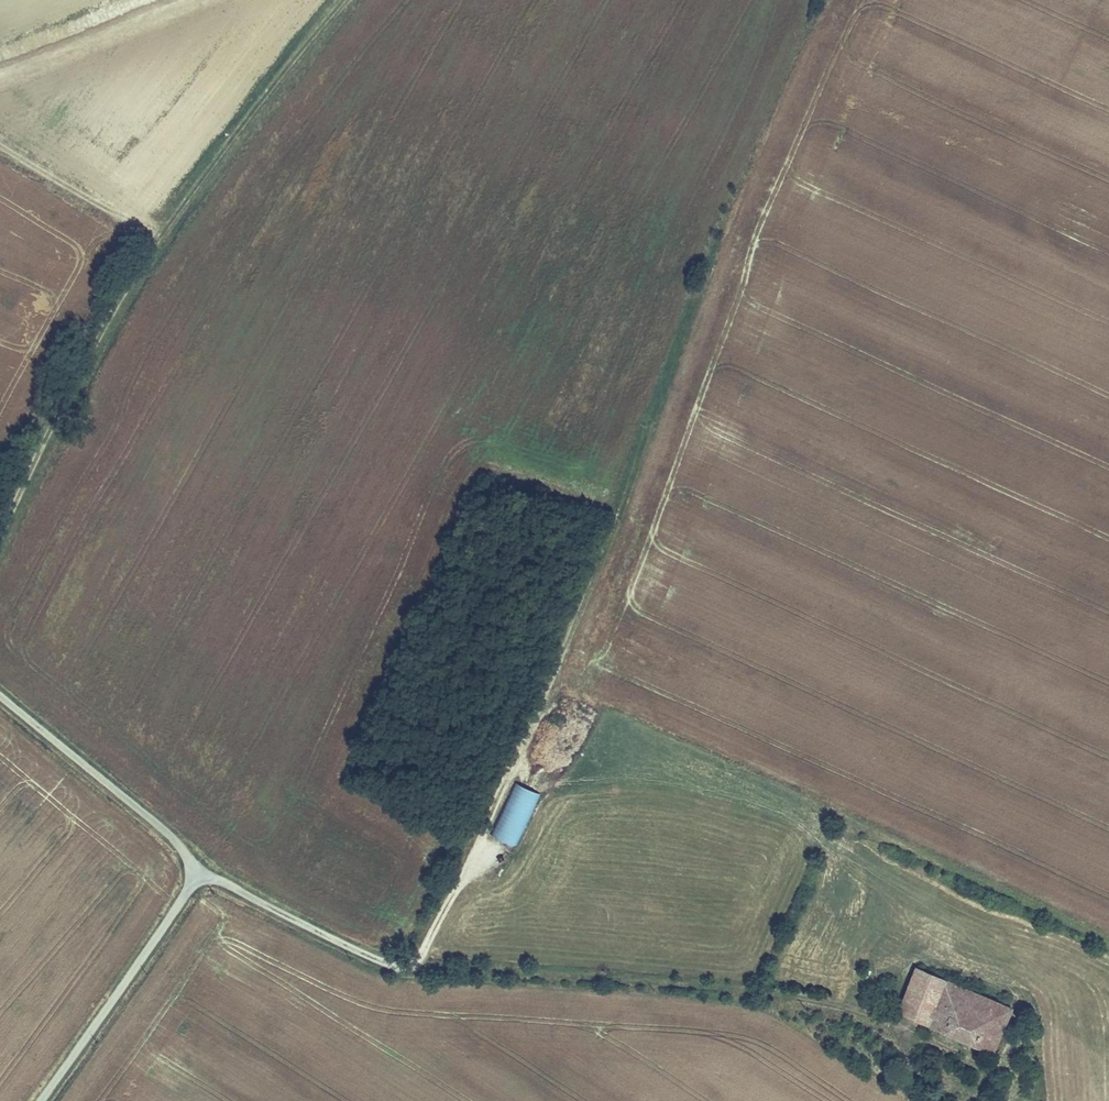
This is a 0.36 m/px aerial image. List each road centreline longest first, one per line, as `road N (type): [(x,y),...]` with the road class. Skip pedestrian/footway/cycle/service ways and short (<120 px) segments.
road 1 (track): [(343,0),(166,210),(0,544)]
road 2 (unclassified): [(0,694),(147,814),(180,846),(195,877),(38,1100)]

